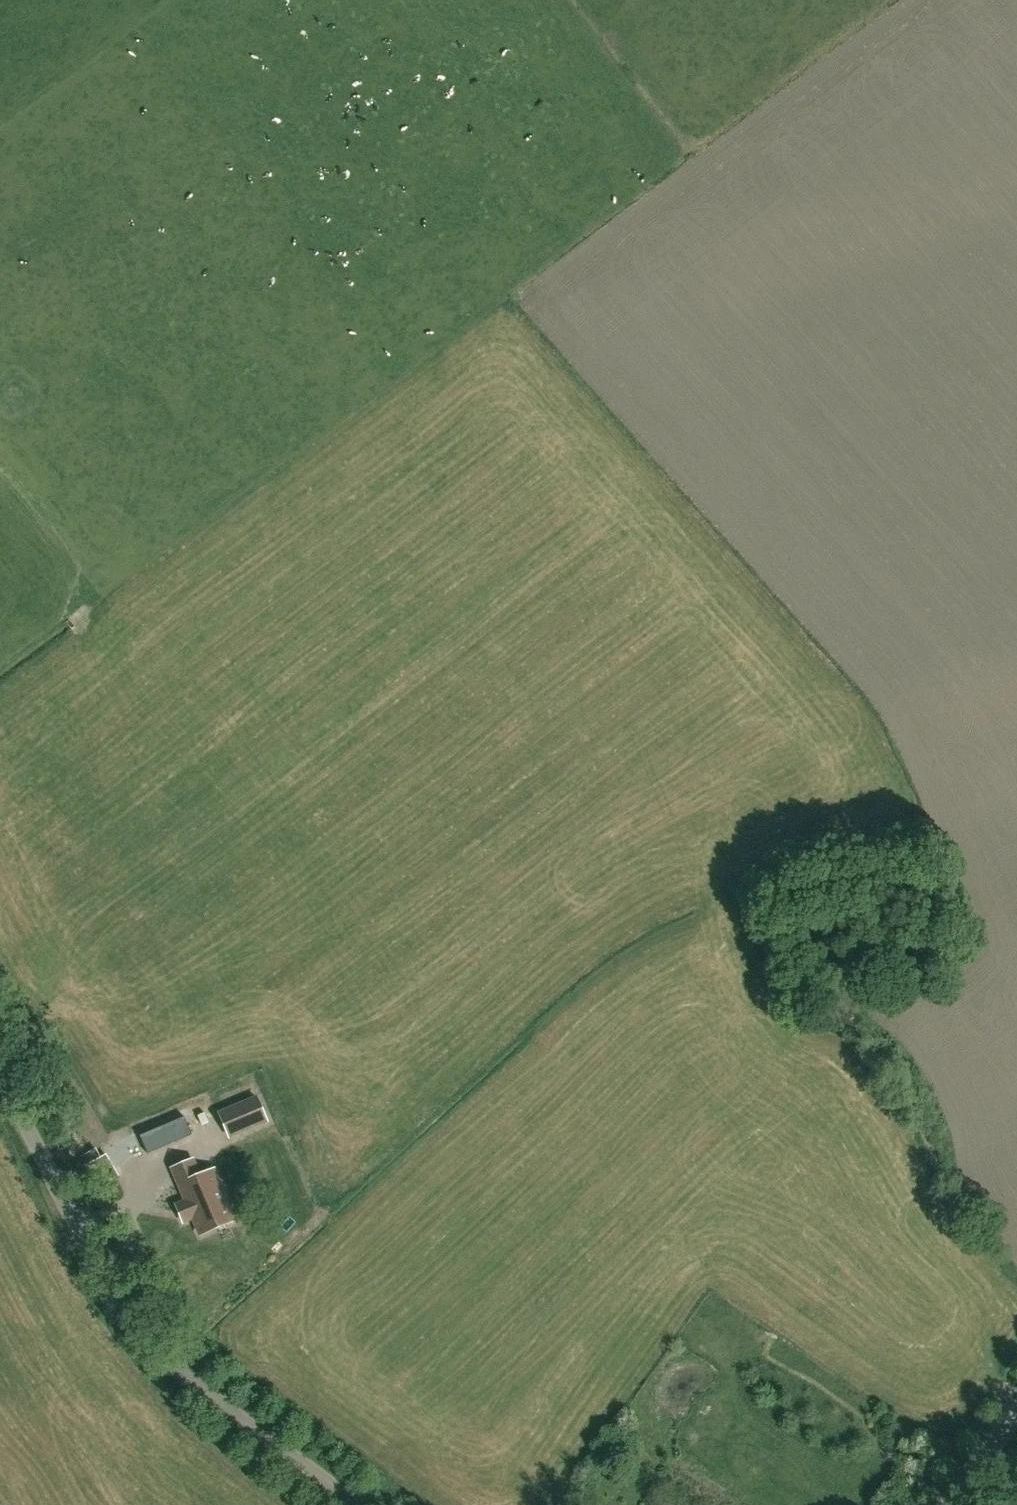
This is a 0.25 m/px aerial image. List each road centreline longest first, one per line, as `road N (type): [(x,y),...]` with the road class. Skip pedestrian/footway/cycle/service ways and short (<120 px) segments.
road 1 (unclassified): [(367,1504),(184,1364),(125,1294),(0,1071)]

